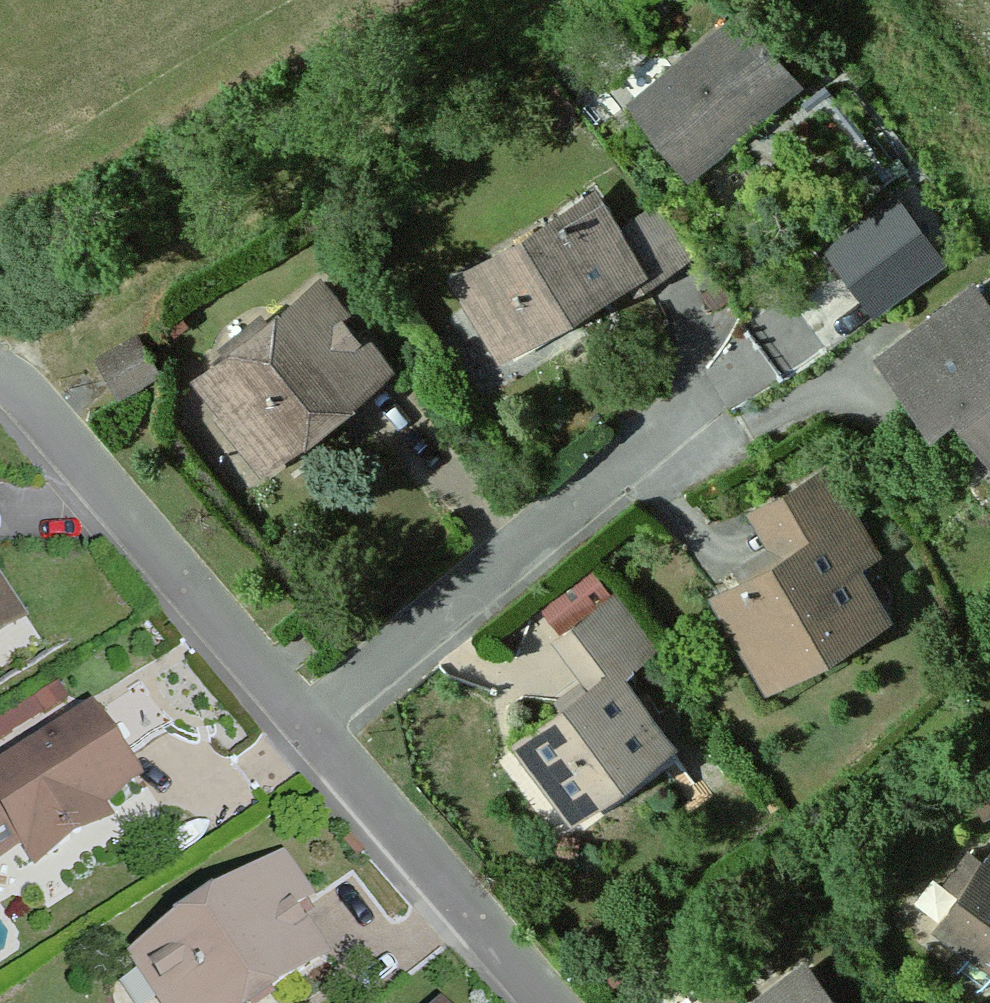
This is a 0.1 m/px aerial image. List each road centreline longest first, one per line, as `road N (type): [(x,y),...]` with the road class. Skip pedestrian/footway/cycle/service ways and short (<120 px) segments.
road 1 (residential): [(561,1002),(0,379)]
road 2 (track): [(0,370),(57,319),(529,0)]

